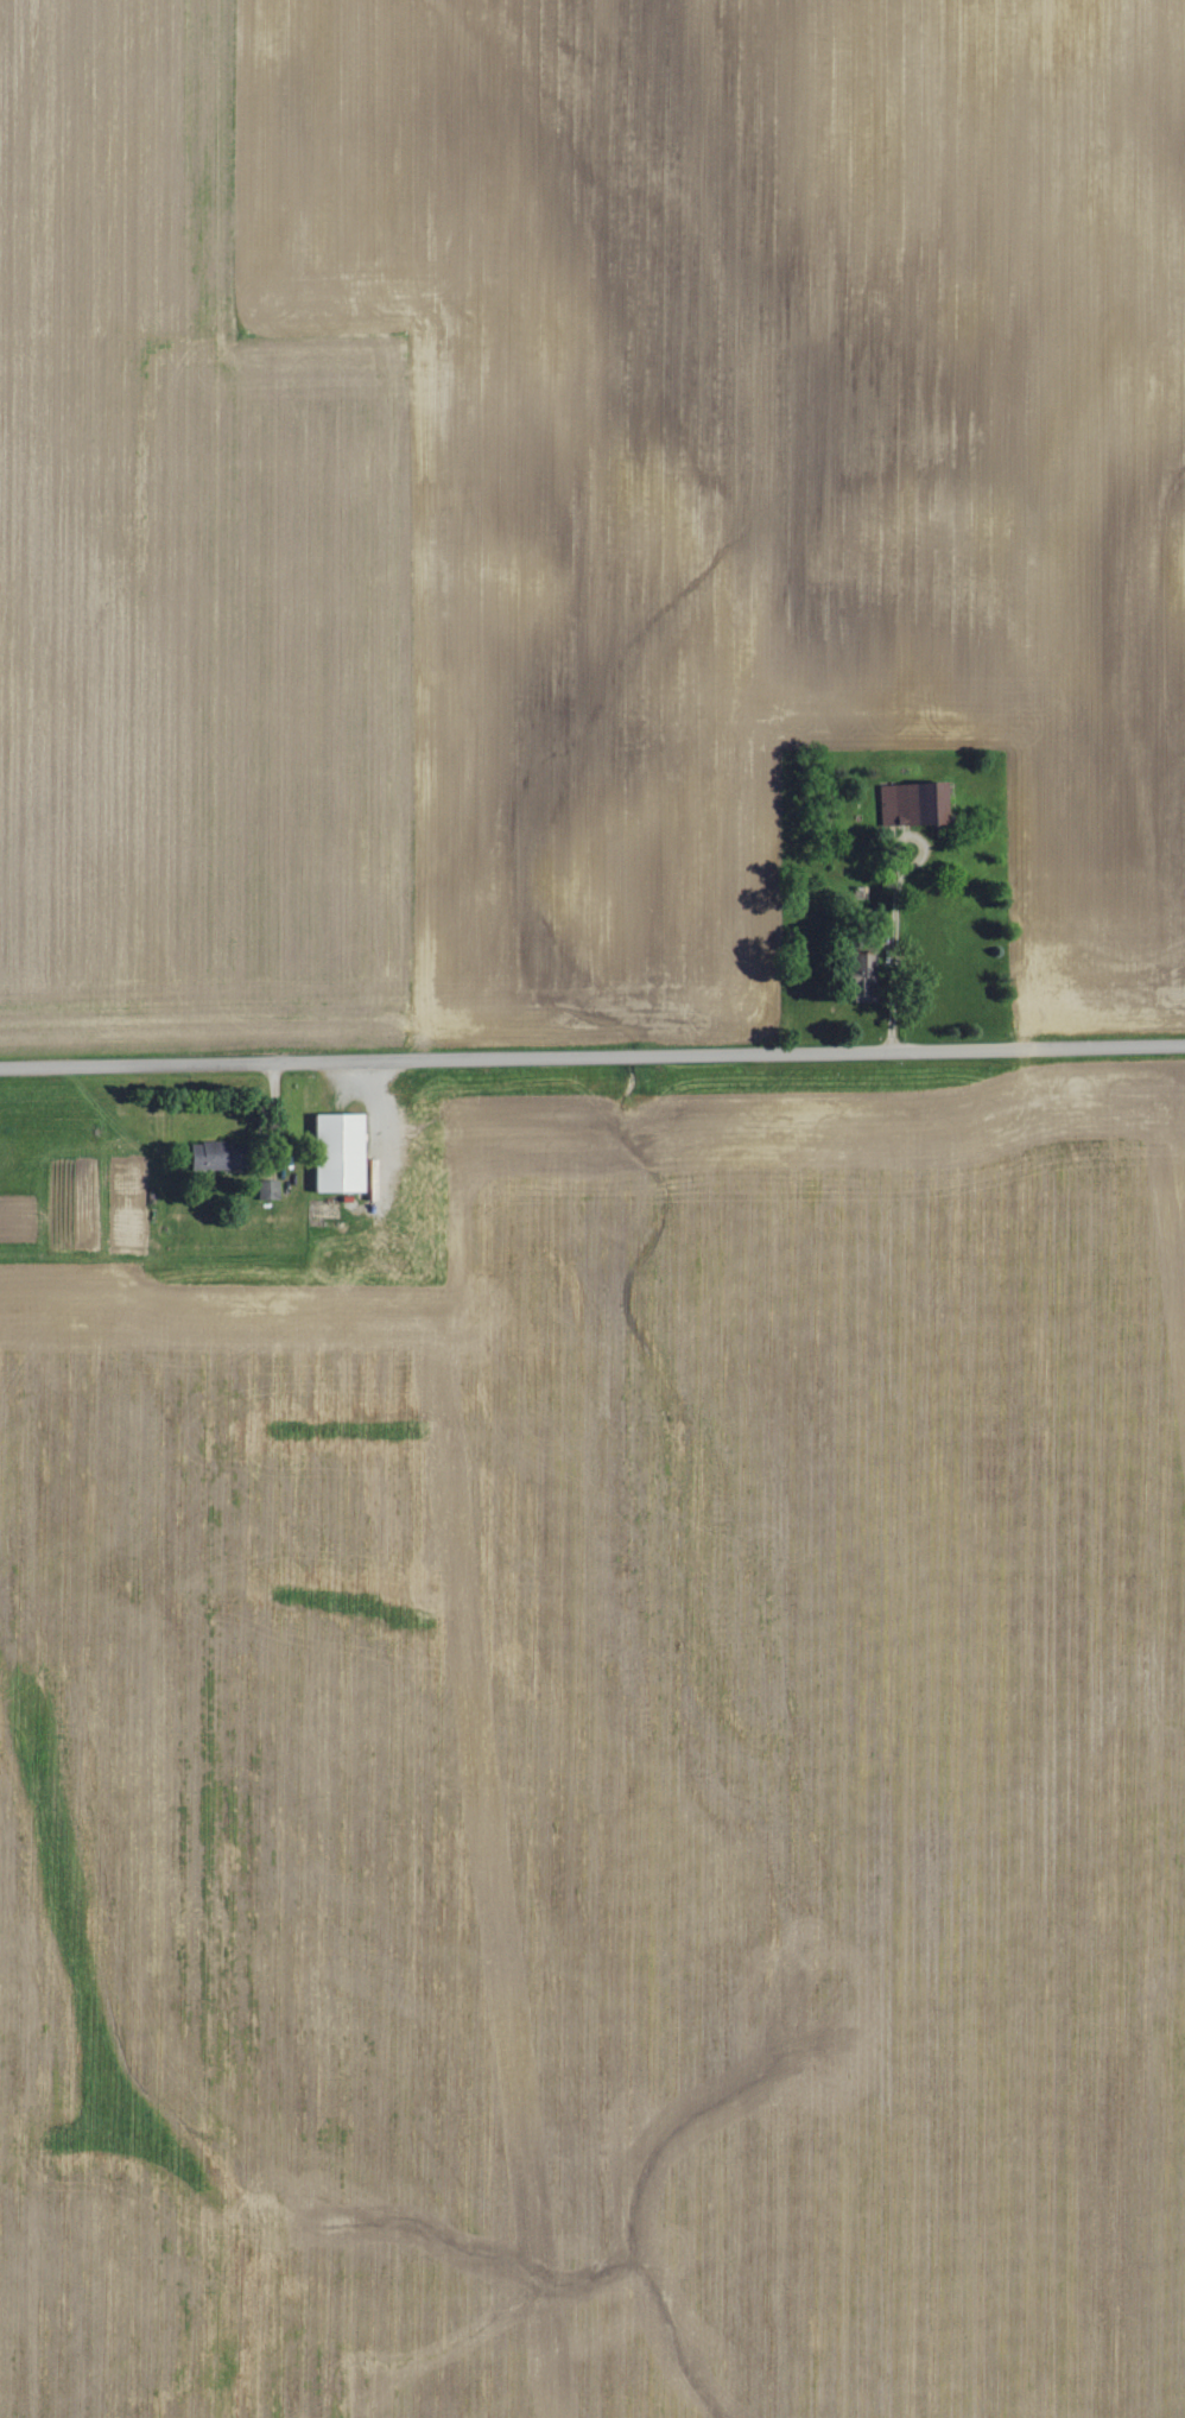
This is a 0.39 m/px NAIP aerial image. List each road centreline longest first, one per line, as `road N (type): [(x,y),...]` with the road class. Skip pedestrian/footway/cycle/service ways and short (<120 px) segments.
road 1 (residential): [(0,1065),(1184,1042)]

